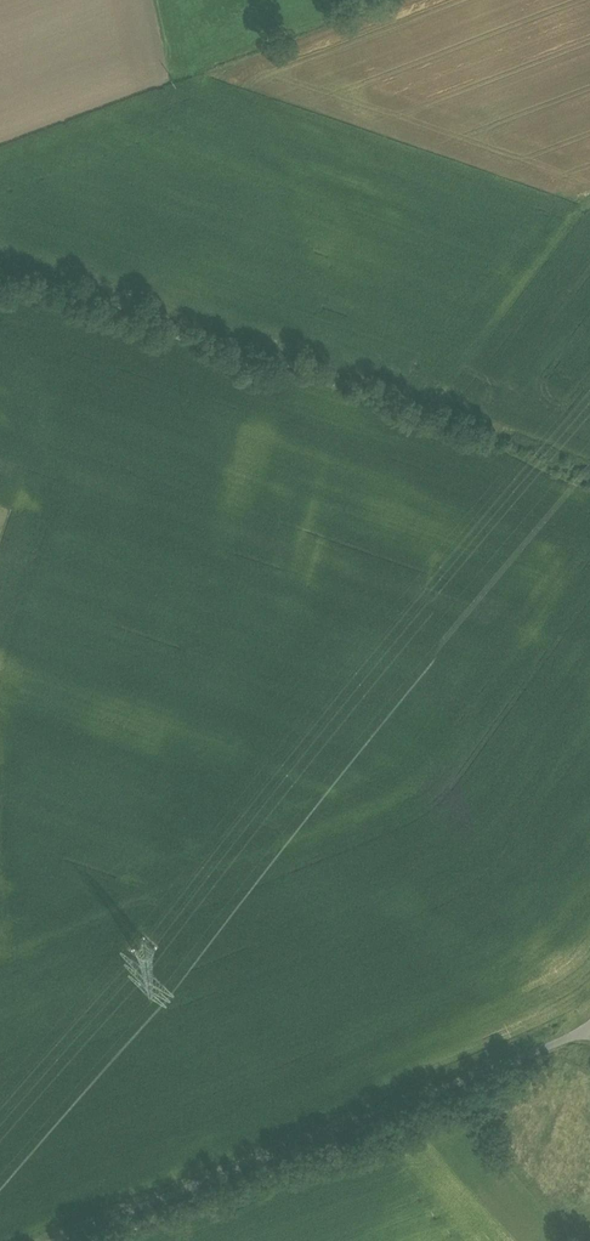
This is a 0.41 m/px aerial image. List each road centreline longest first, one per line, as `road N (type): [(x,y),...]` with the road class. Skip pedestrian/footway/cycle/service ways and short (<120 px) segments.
road 1 (unclassified): [(589,1036),(71,1240)]

